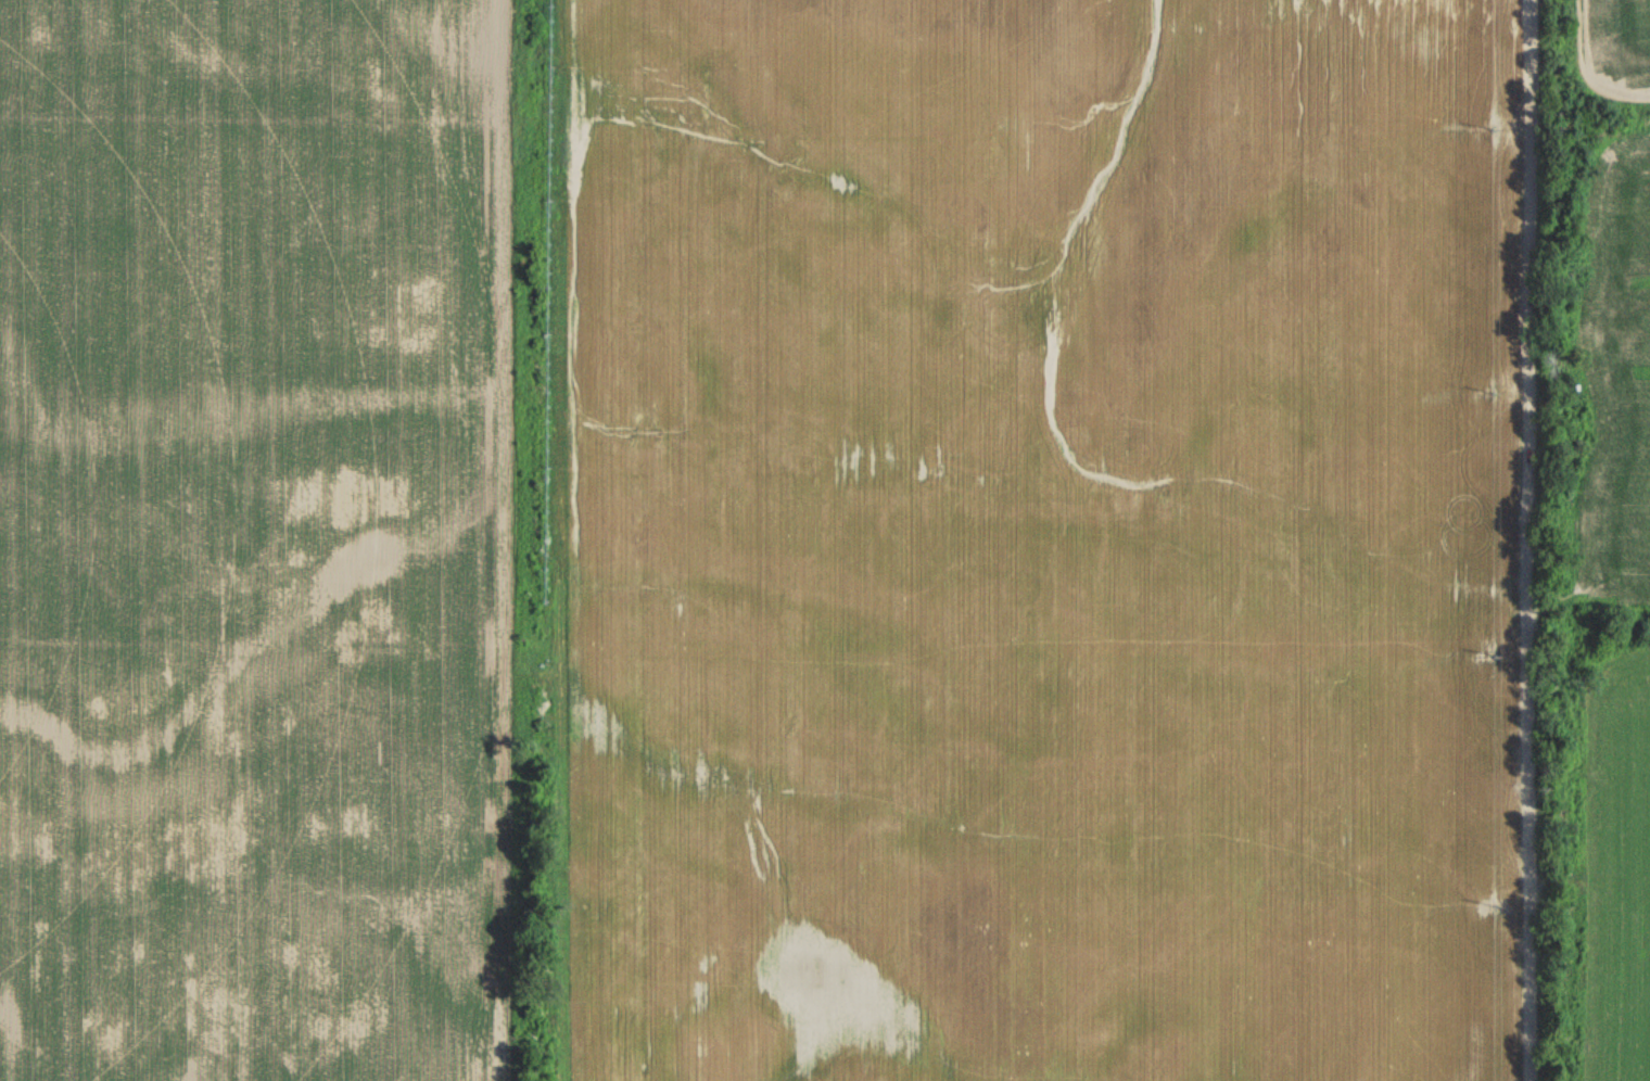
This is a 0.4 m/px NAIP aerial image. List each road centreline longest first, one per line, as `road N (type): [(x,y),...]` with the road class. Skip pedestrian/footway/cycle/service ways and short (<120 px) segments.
road 1 (residential): [(1541,1080),(1534,0)]

